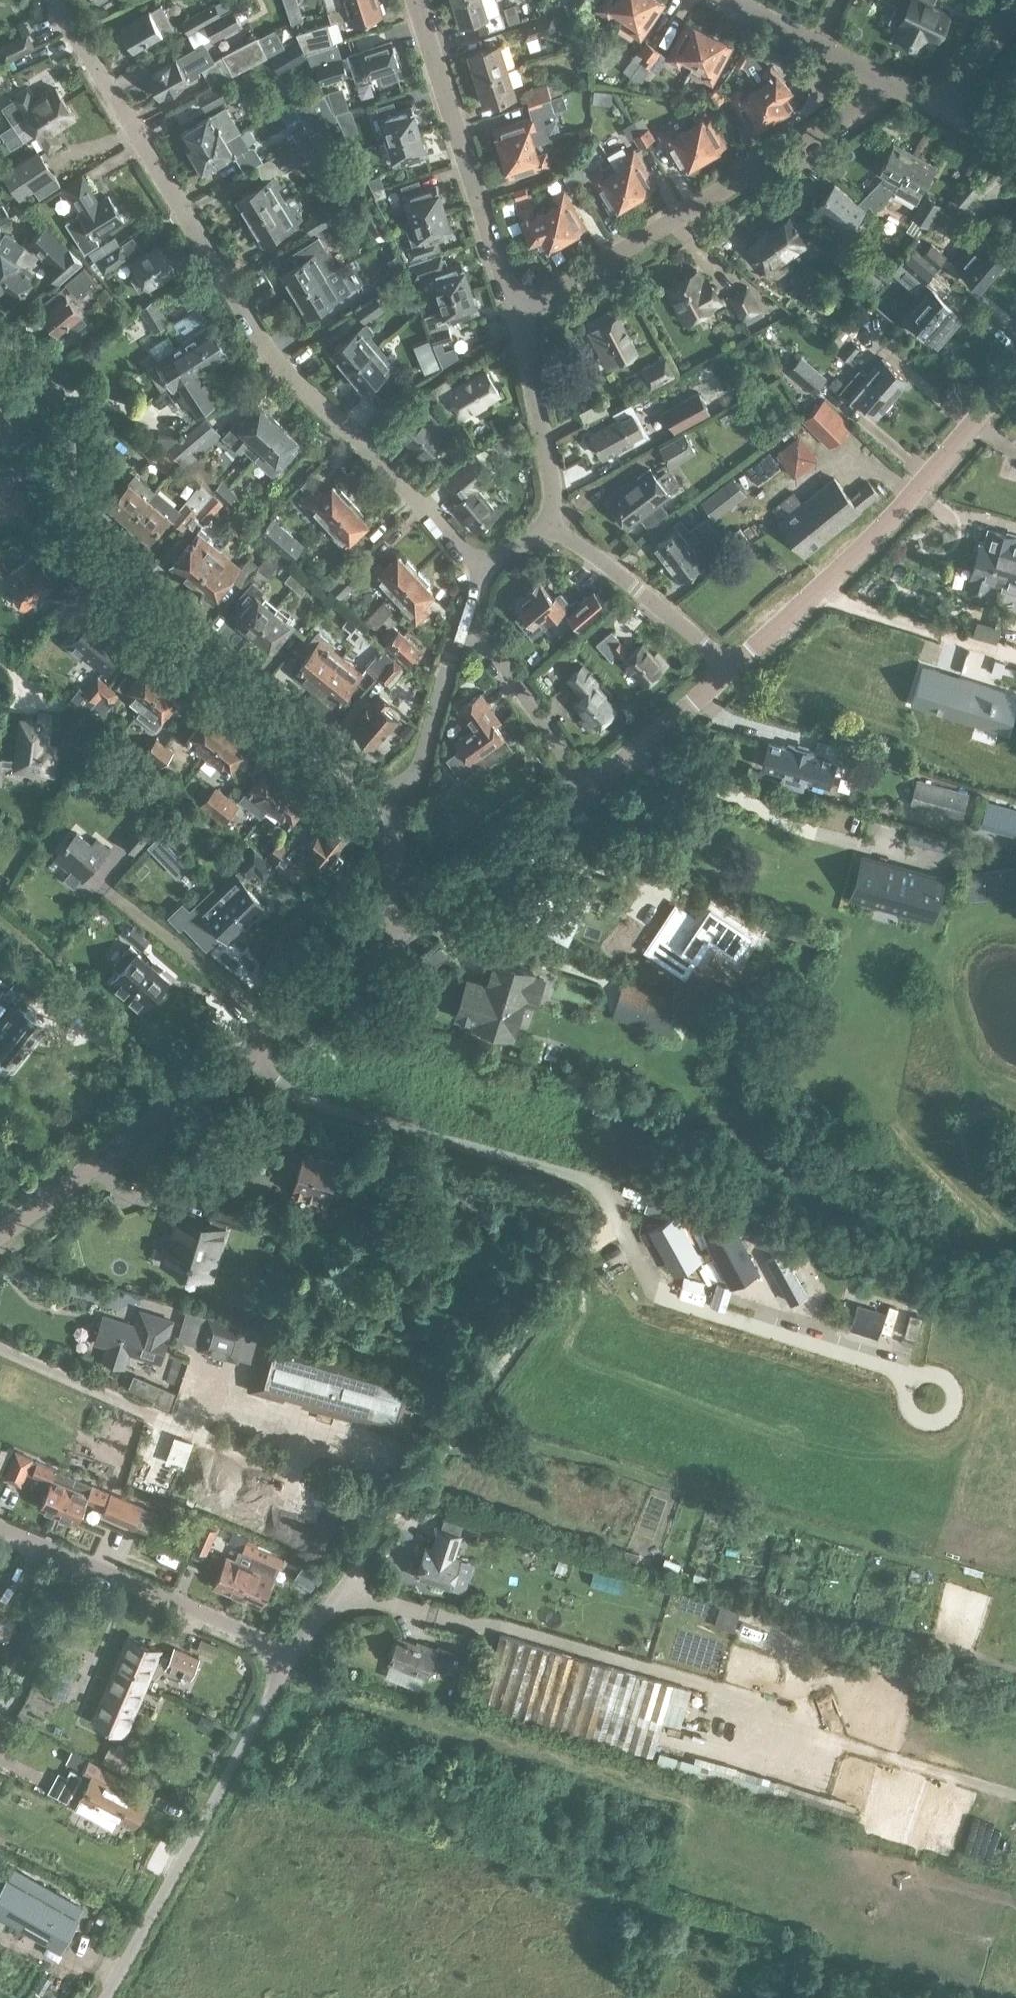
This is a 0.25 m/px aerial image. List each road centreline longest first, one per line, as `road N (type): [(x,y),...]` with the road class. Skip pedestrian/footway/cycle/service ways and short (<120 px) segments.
road 1 (residential): [(933,1398),(901,1371),(657,1293),(600,1185),(219,1071)]
road 2 (residential): [(486,570),(276,360),(53,0)]
road 3 (track): [(1015,1792),(878,1752),(729,1692),(379,1597),(346,1578)]
road 4 (residential): [(102,1997),(284,1664),(258,1635),(0,1525)]
road 5 (residential): [(387,799),(79,542),(60,403),(32,365),(0,344)]
road 6 (track): [(284,1664),(452,1423),(600,1234),(620,1219)]
road 7 (track): [(943,1563),(452,1423)]
road 8 (residential): [(516,312),(898,90)]
road 9 (tertiary): [(736,664),(853,559),(1015,373)]
road 10 (residential): [(516,312),(418,0)]
road 11 (tertiary): [(0,1230),(219,1071)]
road 12 (tertiary): [(392,940),(589,788)]
road 13 (residential): [(736,664),(581,538),(550,528)]
road 14 (residential): [(550,528),(552,495),(516,312)]
road 15 (tertiary): [(219,1071),(392,940)]
road 16 (residential): [(589,788),(487,640),(462,622)]
road 17 (residential): [(387,799),(421,766),(462,622)]
road 18 (residential): [(898,90),(726,0)]
road 19 (tertiary): [(589,788),(736,664)]
road 20 (residential): [(392,940),(382,909),(393,836),(387,799)]
road 21 (residential): [(937,110),(1015,8)]

